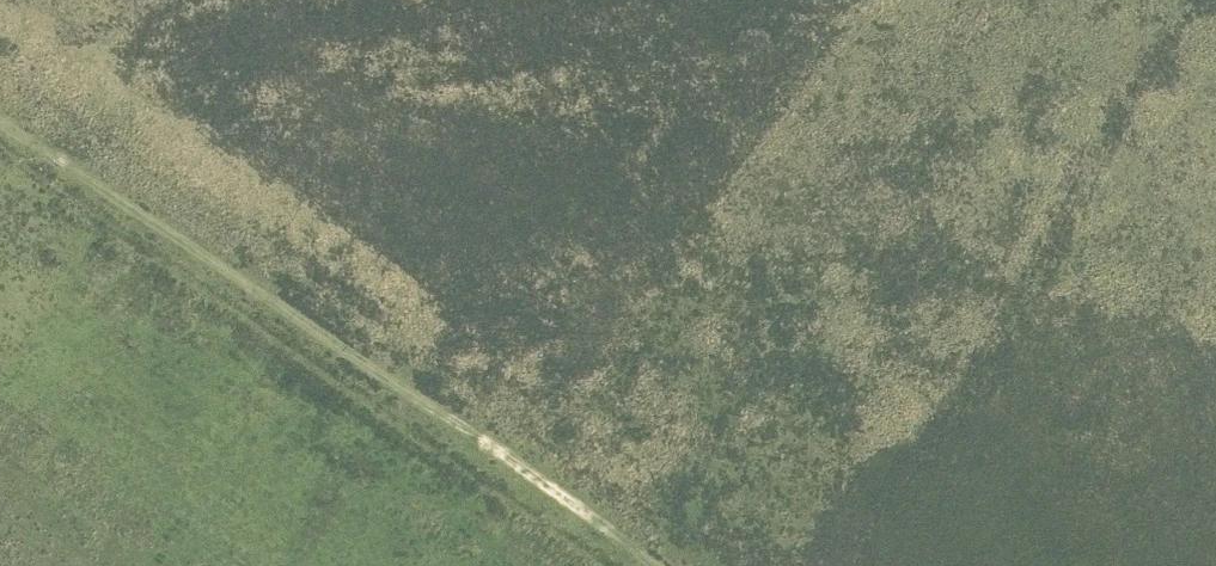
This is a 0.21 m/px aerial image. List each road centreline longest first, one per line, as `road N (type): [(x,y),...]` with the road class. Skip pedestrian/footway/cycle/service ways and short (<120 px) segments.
road 1 (track): [(651,565),(0,118)]

